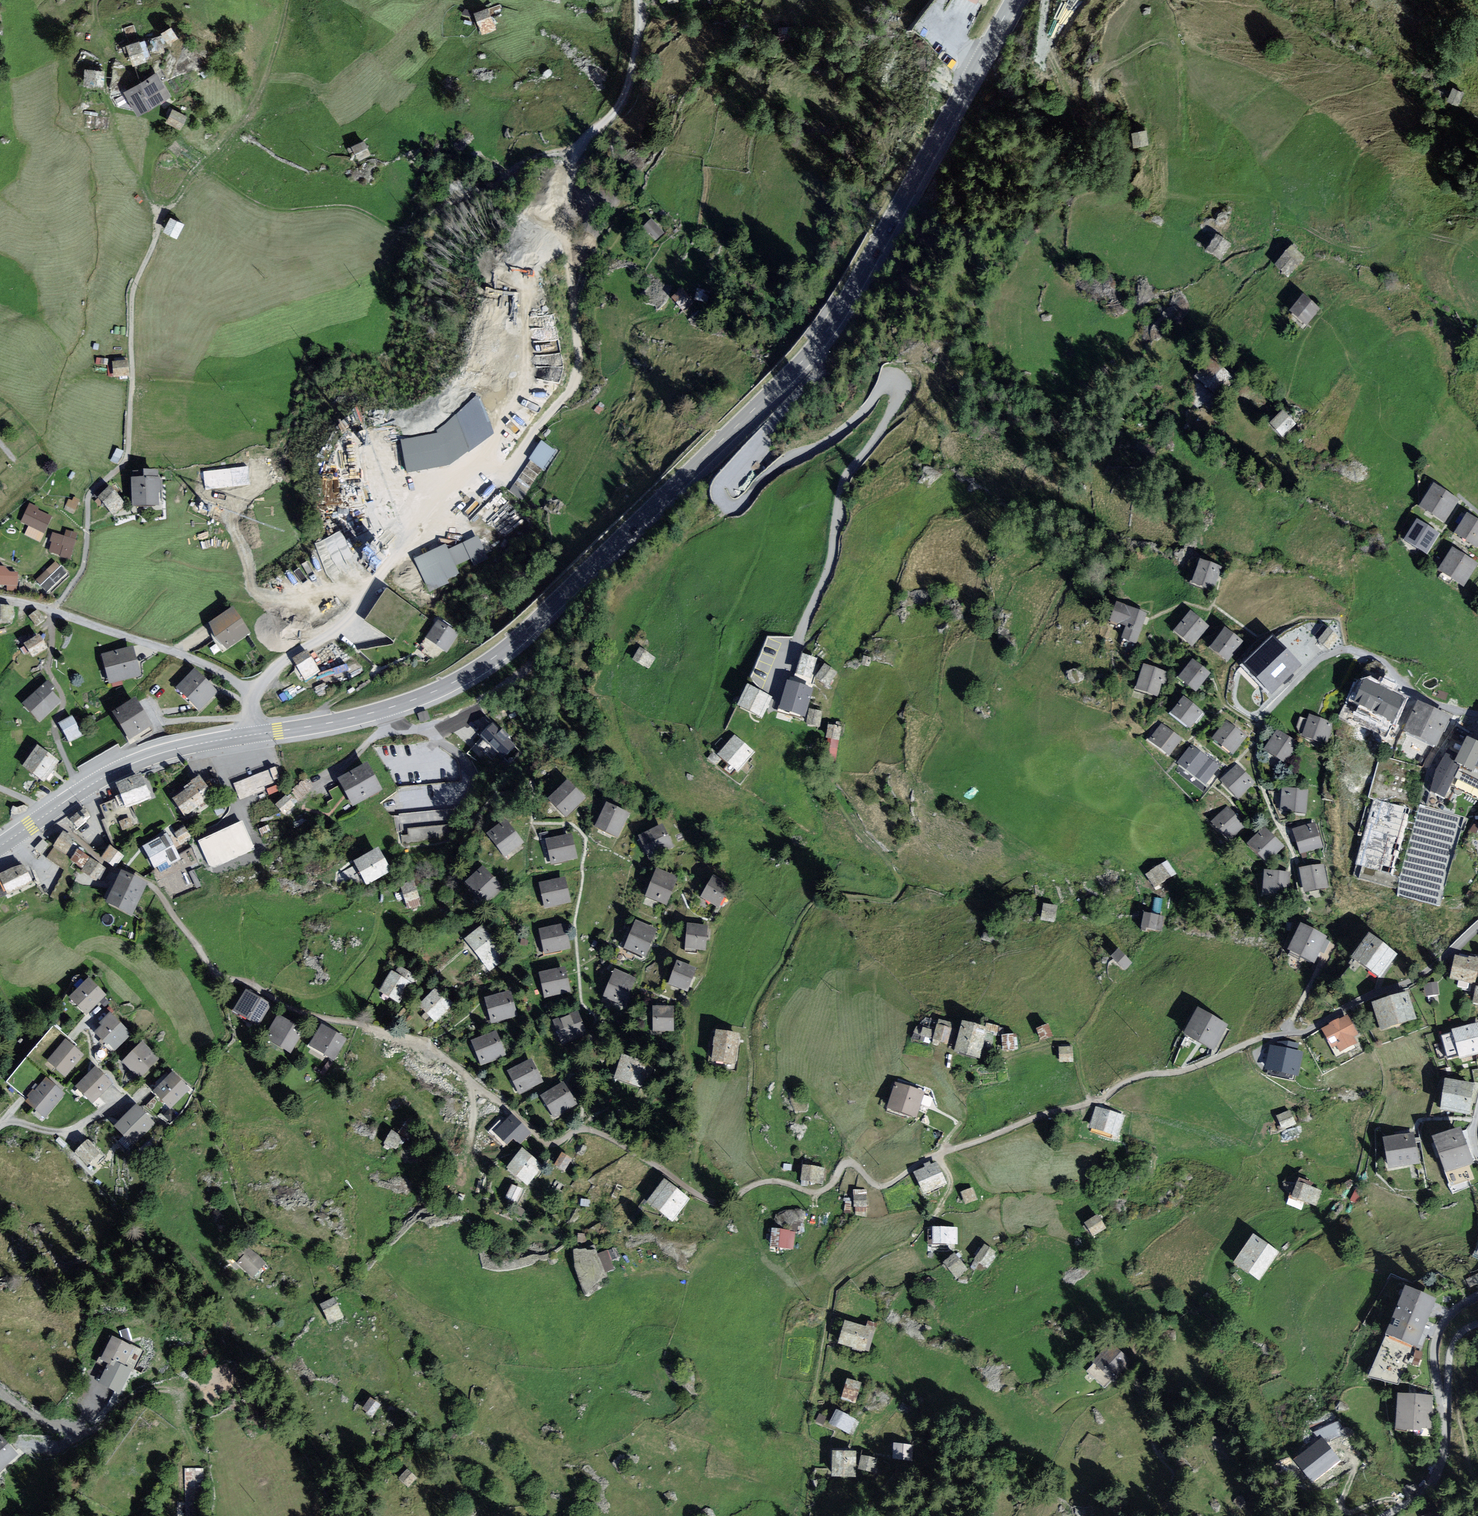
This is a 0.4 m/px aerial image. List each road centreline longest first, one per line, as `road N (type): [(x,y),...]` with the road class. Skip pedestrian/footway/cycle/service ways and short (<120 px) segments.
road 1 (track): [(1477,928),(1413,982),(1363,997),(1306,1033),(1264,1037),(1186,1070),(1141,1075),(1099,1102),(939,1153),(891,1186),(876,1186),(854,1166),(827,1191),(756,1185),(735,1198),(708,1201),(591,1132),(545,1144),(510,1104),(423,1044),(313,1026),(248,980),(218,977),(159,892),(111,871),(63,831),(35,820)]
road 2 (tertiary): [(254,734),(382,707),(463,673),(521,632),(700,470),(833,325),(1012,0)]
road 3 (residential): [(254,694),(277,667),(337,631),(387,568),(436,525),(516,465),(578,386),(571,176),(587,143),(631,96),(643,39),(641,0)]
road 4 (tertiary): [(0,844),(111,771),(174,748),(254,734)]
road 5 (residential): [(254,694),(176,653),(0,599)]
road 6 (residential): [(1477,716),(1400,691),(1385,665),(1339,652),(1300,678),(1259,723)]
road 7 (residential): [(0,1129),(20,1119),(61,1134),(116,1105)]

